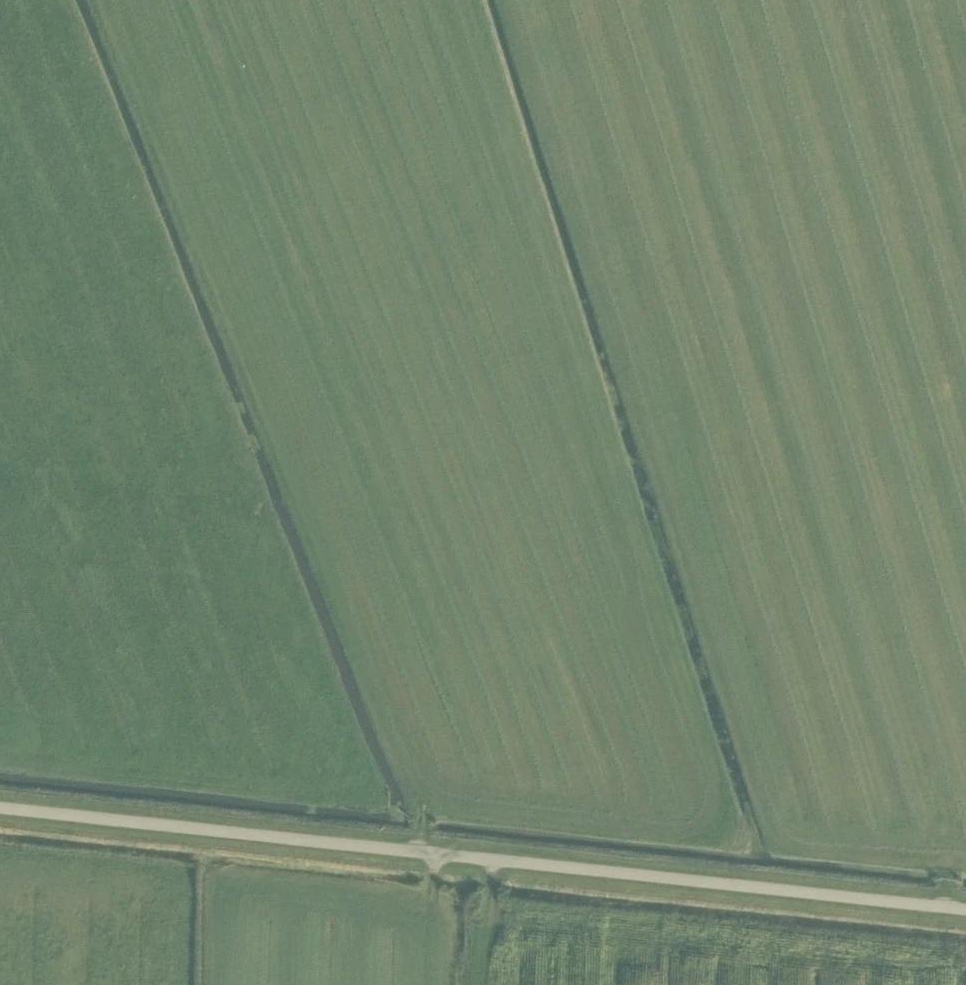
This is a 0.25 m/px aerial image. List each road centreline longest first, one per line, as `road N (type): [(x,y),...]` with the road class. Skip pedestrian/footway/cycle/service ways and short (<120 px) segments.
road 1 (unclassified): [(965,913),(0,809)]

